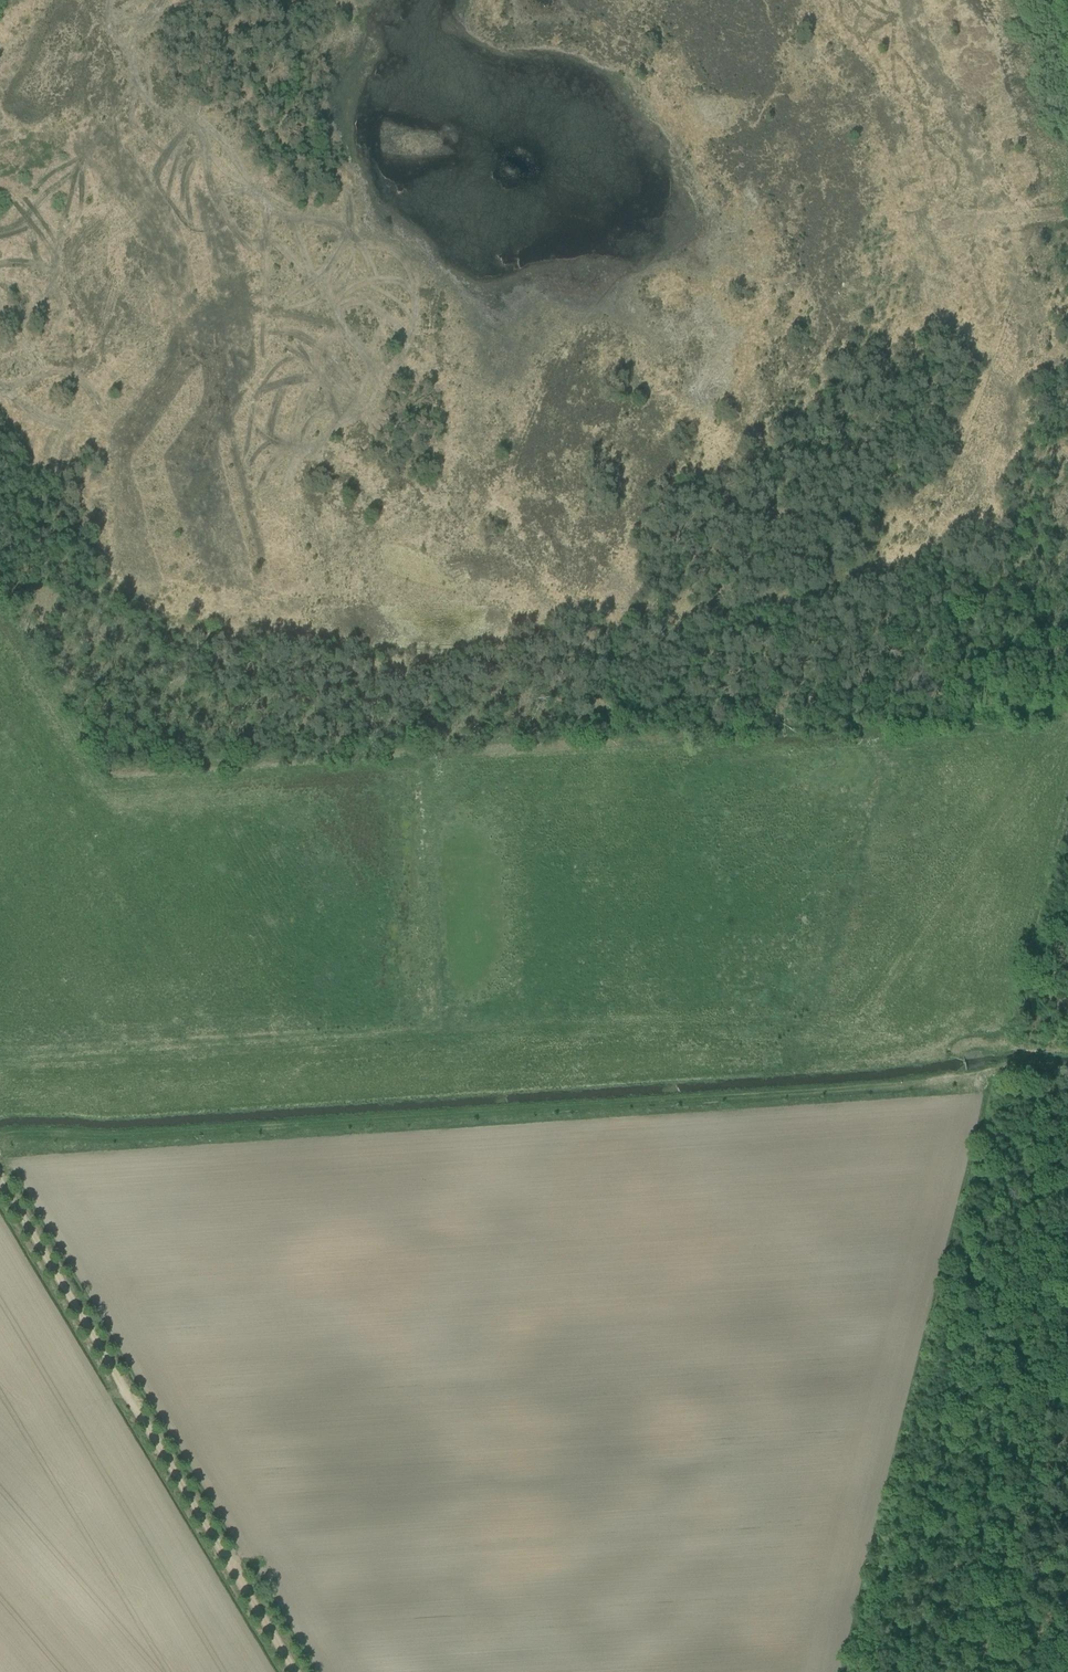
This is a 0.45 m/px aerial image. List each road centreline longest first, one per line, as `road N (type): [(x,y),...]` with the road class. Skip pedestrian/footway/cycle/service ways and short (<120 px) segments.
road 1 (track): [(1067,1073),(108,1137),(0,1138)]
road 2 (track): [(0,1184),(294,1671)]
road 3 (track): [(1067,1326),(1033,1447)]

